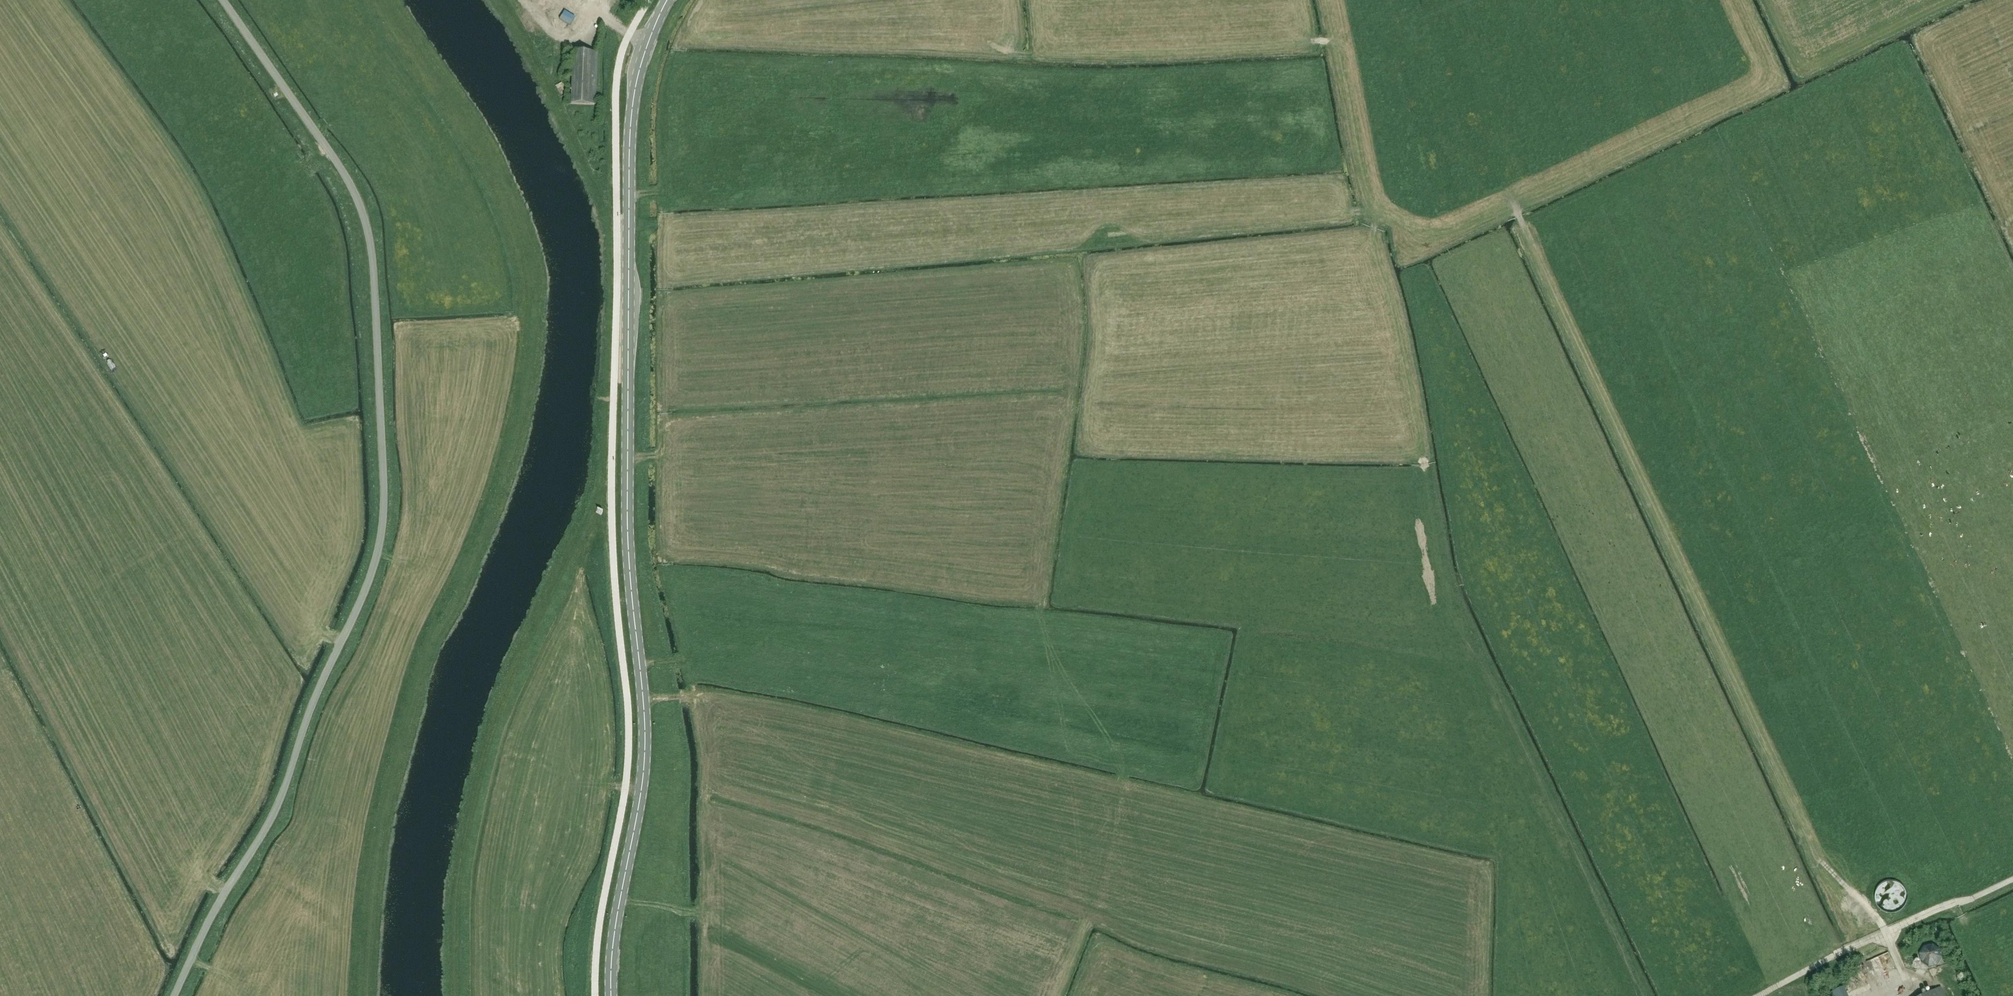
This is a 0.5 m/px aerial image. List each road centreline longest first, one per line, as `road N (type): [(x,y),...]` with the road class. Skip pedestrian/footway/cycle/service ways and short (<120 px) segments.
road 1 (unclassified): [(174,995),(273,818),(382,527),(365,215),(224,0)]
road 2 (secondary): [(612,995),(644,729),(627,513),(631,121),(641,61),(667,0)]

